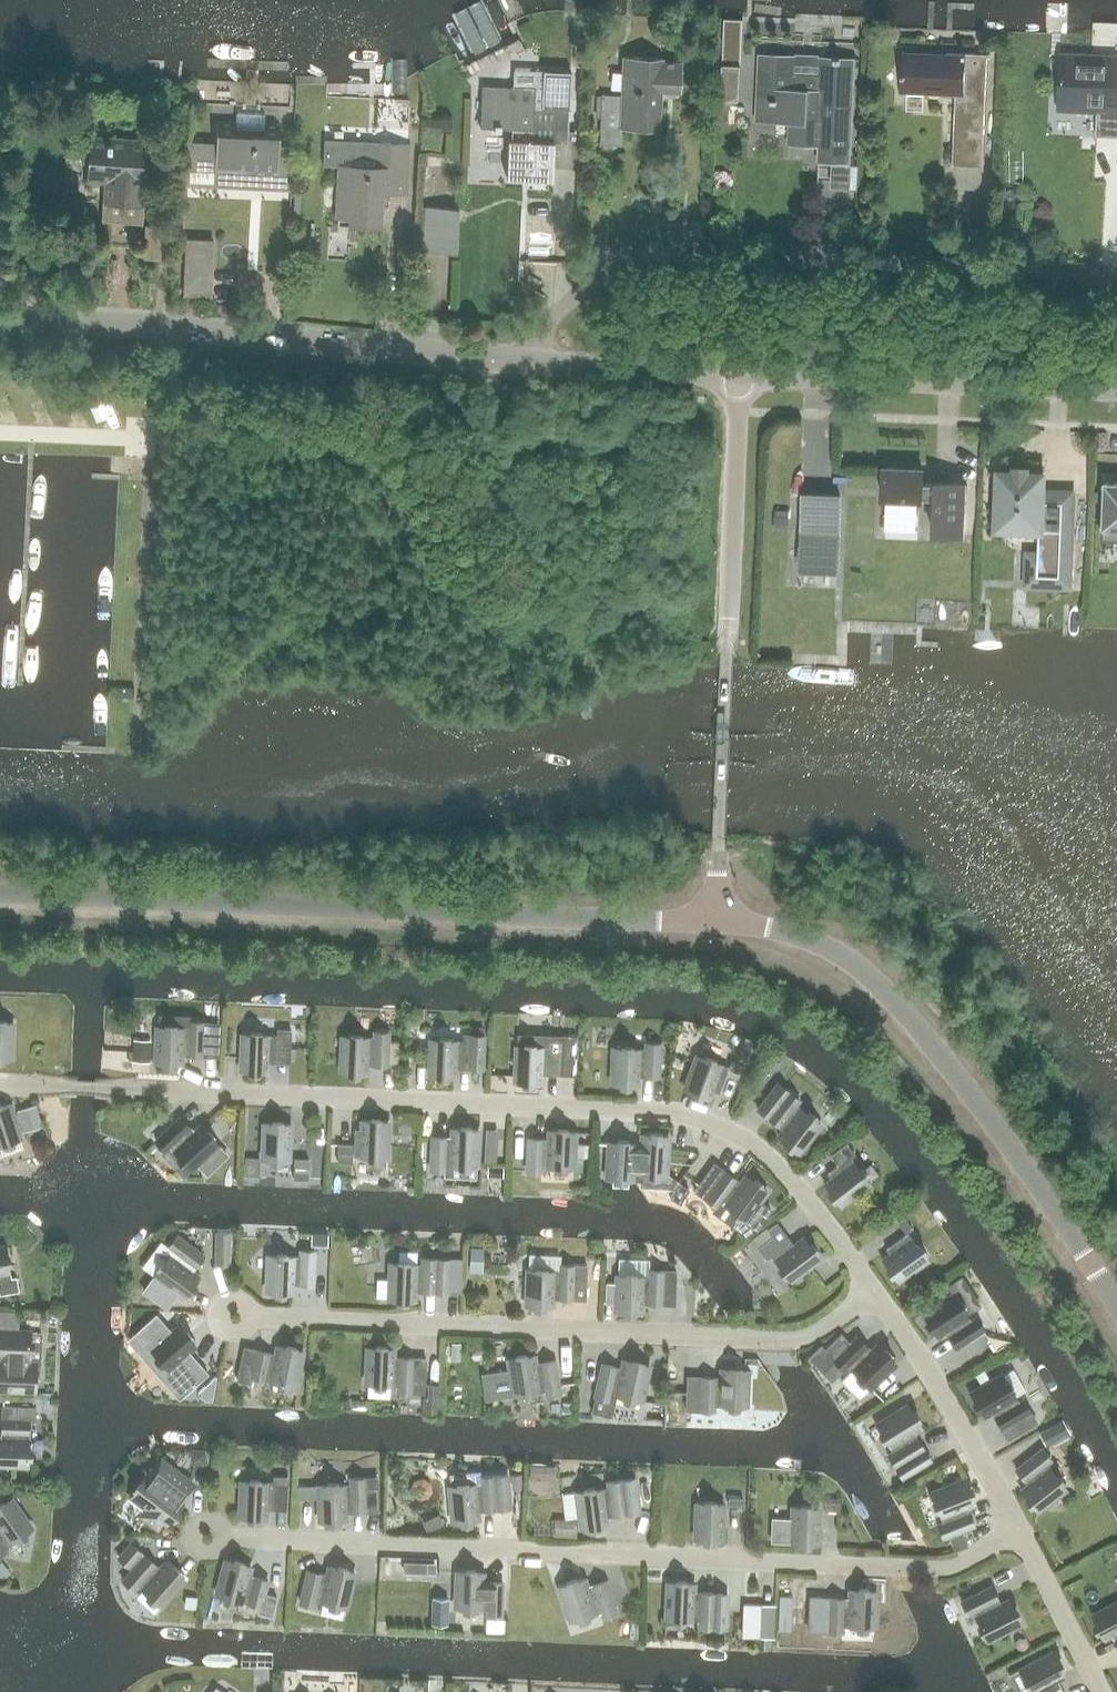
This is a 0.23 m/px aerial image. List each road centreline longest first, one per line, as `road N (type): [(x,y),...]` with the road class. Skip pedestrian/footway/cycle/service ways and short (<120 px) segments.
road 1 (residential): [(0,1081),(646,1108),(733,1130),(775,1166),(865,1289)]
road 2 (residential): [(1016,1534),(955,1563),(906,1566),(204,1534)]
road 3 (unclassified): [(0,895),(713,920)]
road 4 (residential): [(230,1311),(807,1338),(865,1289)]
road 5 (residential): [(536,365),(541,332),(588,281),(652,254),(1116,274)]
road 6 (unclassified): [(1116,1322),(1014,1159),(869,982),(821,947),(713,920)]
road 7 (unclassified): [(1116,395),(536,365)]
road 8 (unclassified): [(536,365),(0,323)]
road 9 (residential): [(1016,1534),(865,1289)]
road 10 (residential): [(1096,1691),(1016,1534)]

